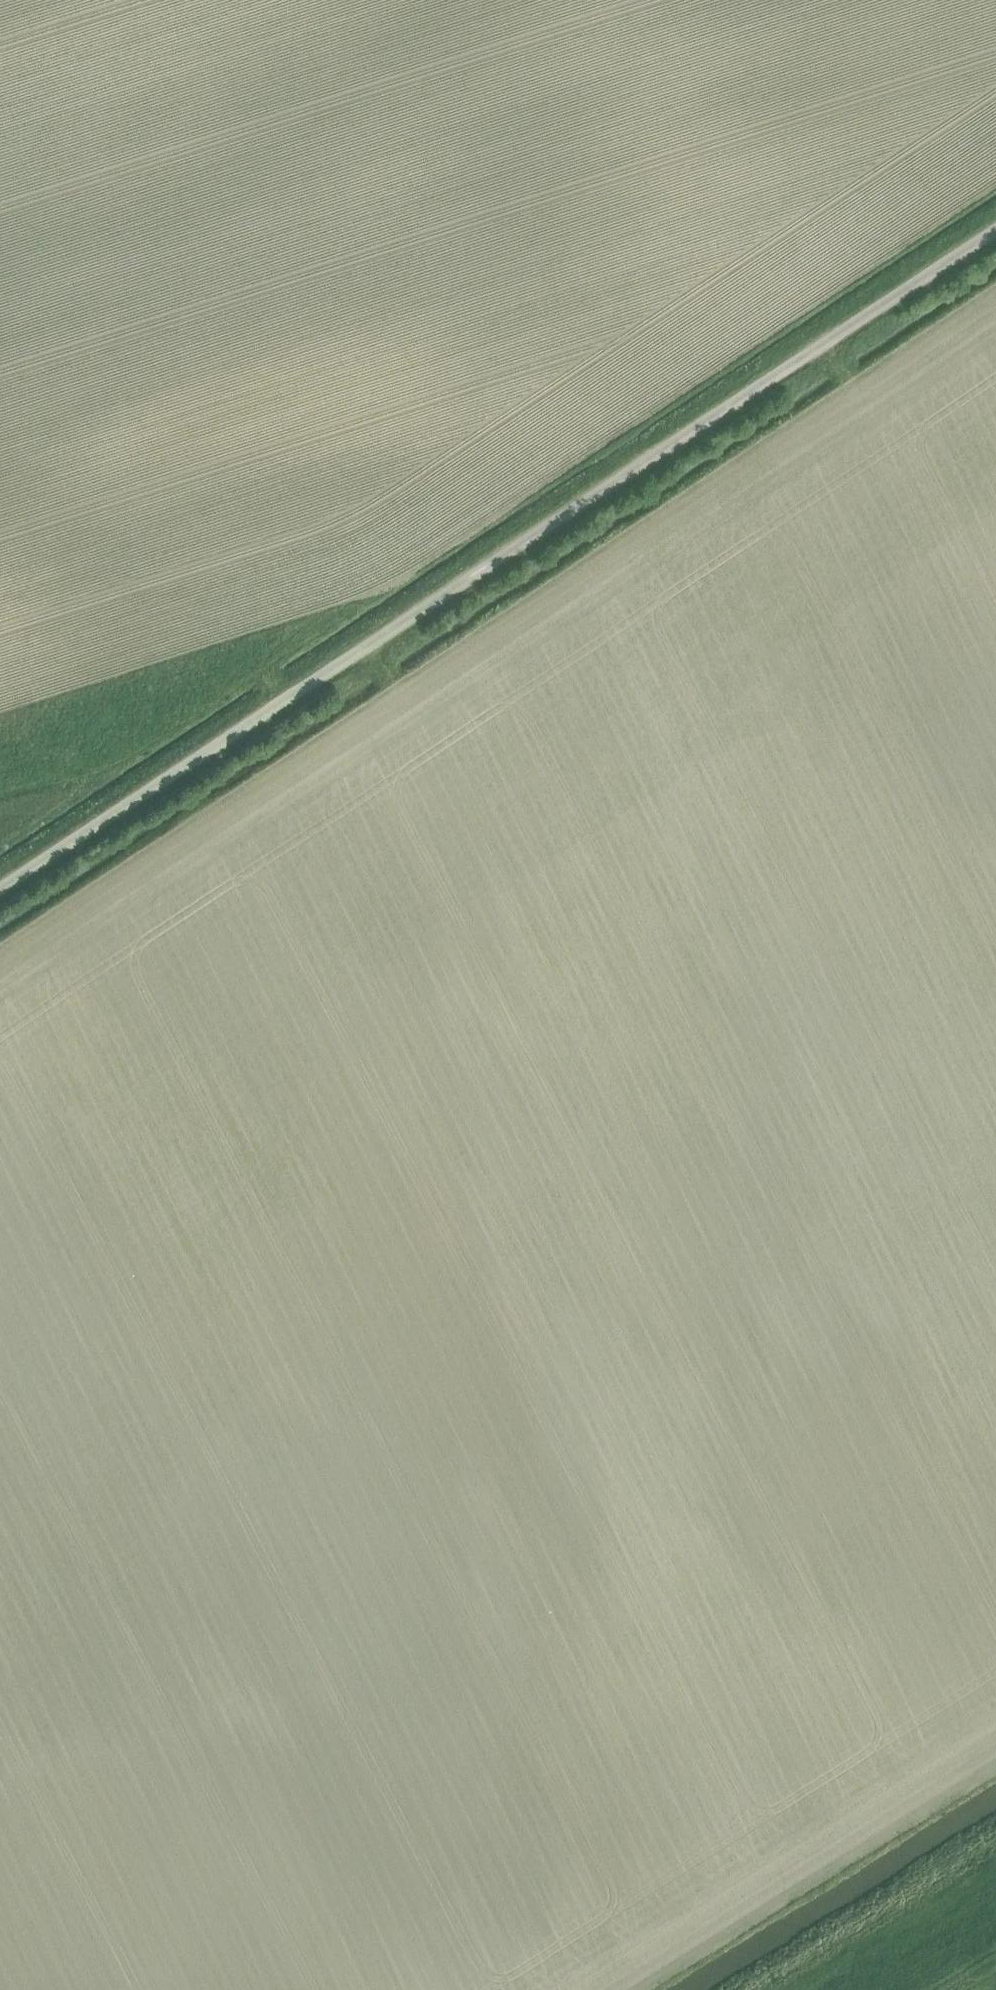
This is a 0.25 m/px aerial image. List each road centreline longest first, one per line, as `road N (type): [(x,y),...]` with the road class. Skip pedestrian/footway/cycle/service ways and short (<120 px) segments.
road 1 (unclassified): [(0,889),(995,230)]

